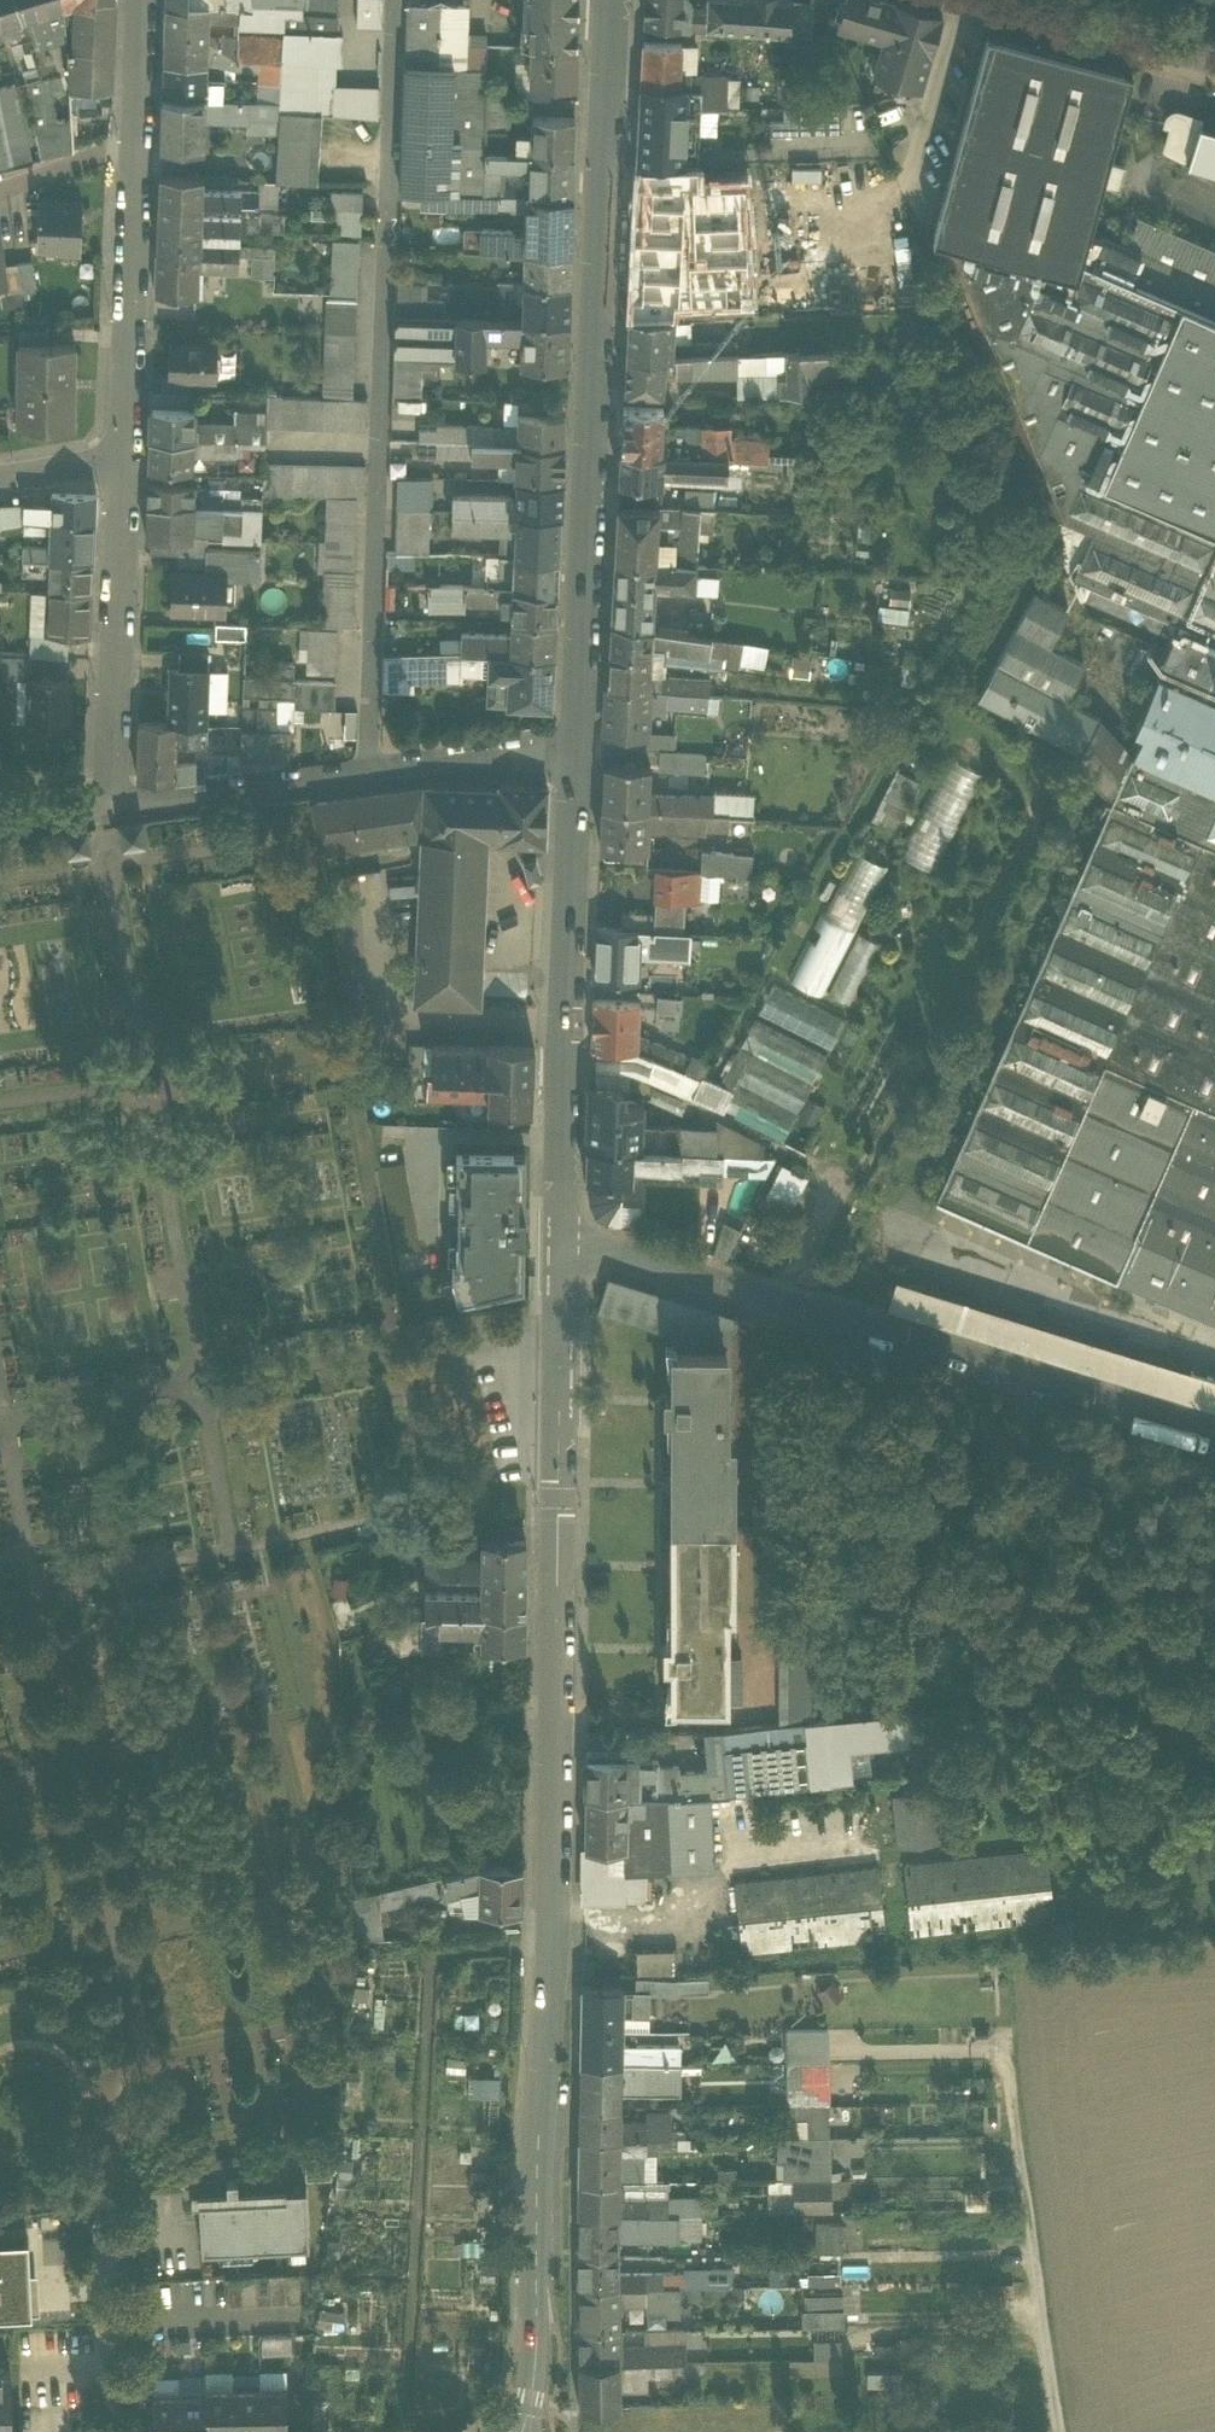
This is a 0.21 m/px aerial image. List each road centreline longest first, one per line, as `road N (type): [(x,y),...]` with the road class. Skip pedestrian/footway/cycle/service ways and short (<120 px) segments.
road 1 (unclassified): [(523,2431),(534,2401),(550,1943),(560,1234)]
road 2 (residential): [(400,0),(364,776)]
road 3 (unclassified): [(578,754),(610,0)]
road 4 (unclassified): [(1214,1438),(837,1331),(560,1234)]
road 5 (unclassified): [(560,1234),(578,754)]
road 6 (track): [(1059,2431),(1005,2030)]
road 7 (residential): [(122,452),(104,803)]
road 8 (residential): [(138,139),(122,452)]
road 9 (residential): [(364,776),(104,803)]
road 10 (unclassified): [(985,0),(1214,61)]
road 11 (residential): [(578,754),(364,776)]
road 12 (residential): [(138,139),(0,191)]
road 13 (residential): [(145,0),(138,139)]
road 14 (residential): [(0,474),(122,452)]

